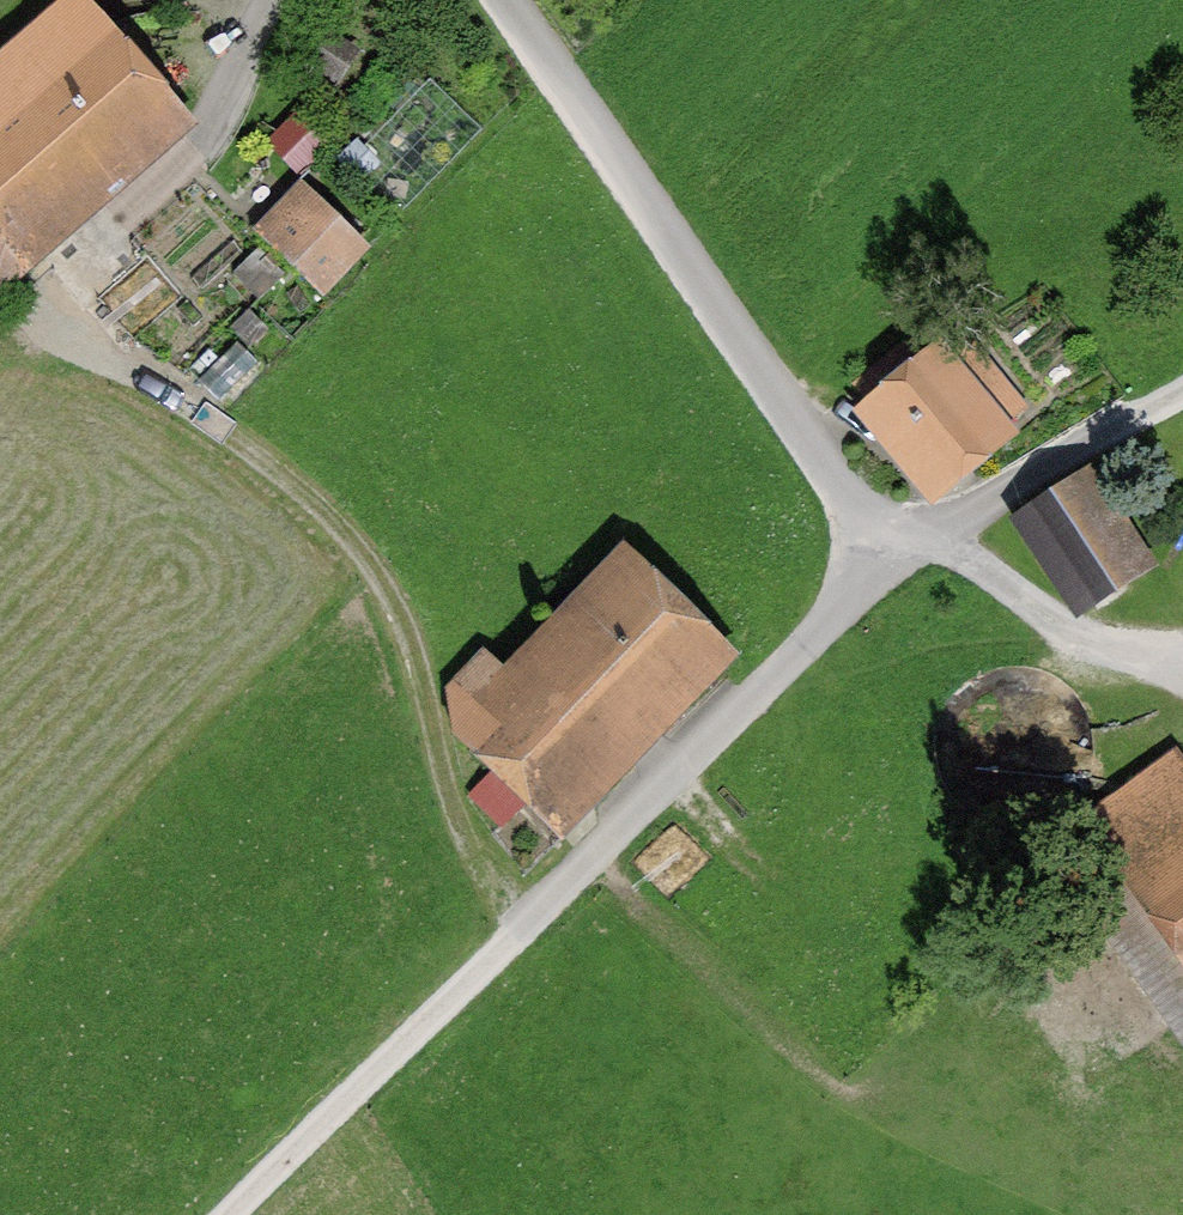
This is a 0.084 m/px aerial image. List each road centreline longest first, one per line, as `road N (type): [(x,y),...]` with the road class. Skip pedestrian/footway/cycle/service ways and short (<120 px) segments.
road 1 (track): [(280,0),(210,146),(90,304),(281,460),(387,577),(460,848),(520,935)]
road 2 (track): [(237,1214),(911,538)]
road 3 (unclassified): [(509,0),(702,275),(911,538)]
road 4 (track): [(1182,382),(911,538)]
road 5 (track): [(1182,686),(1056,638),(911,538)]

